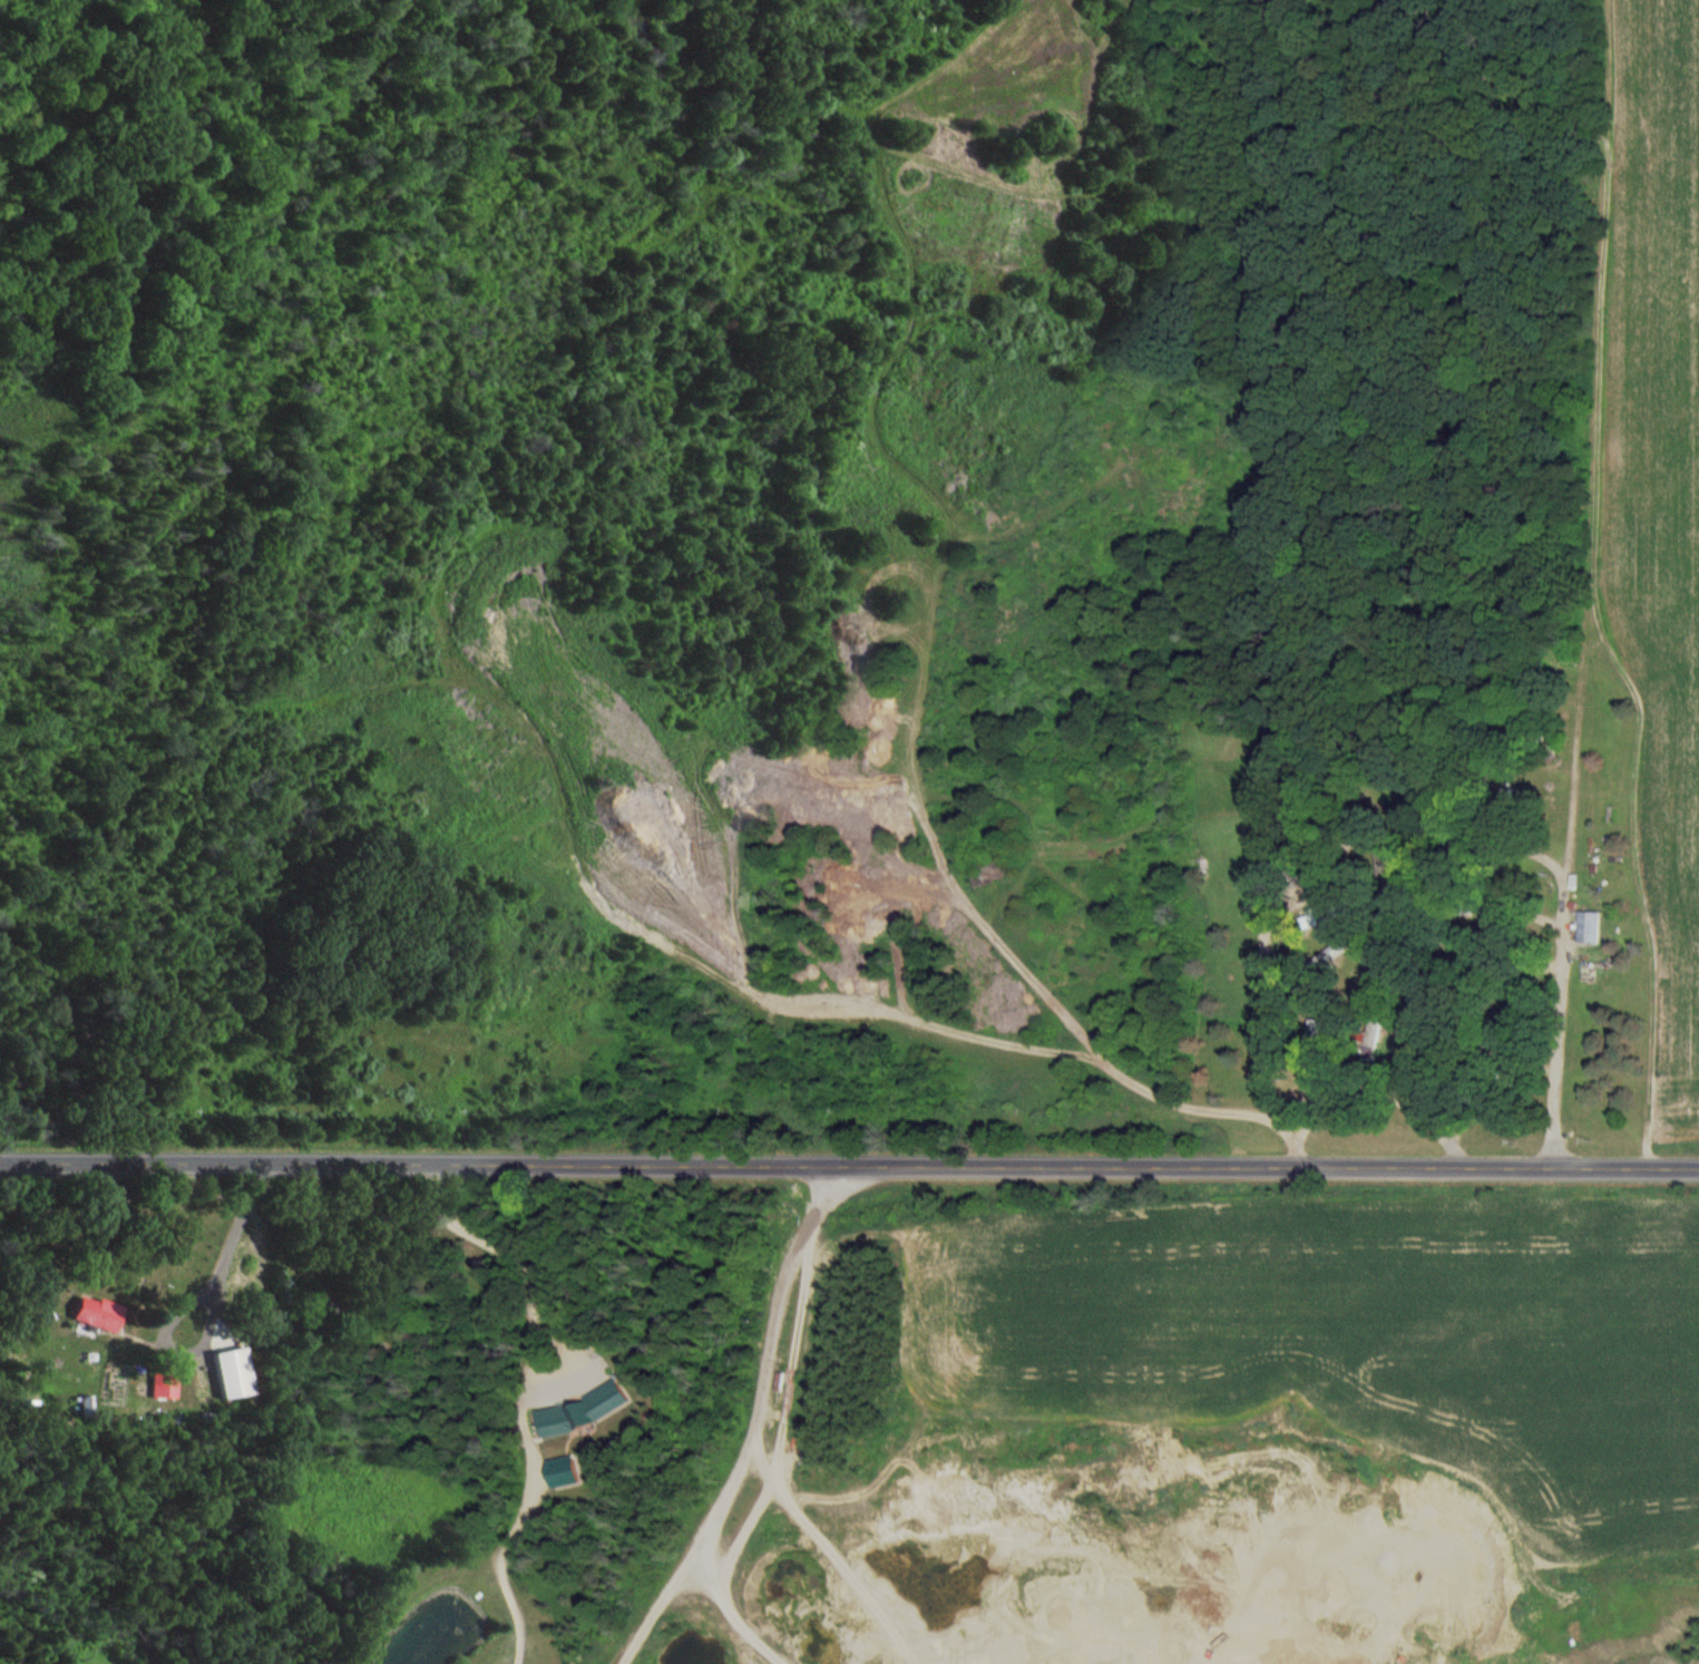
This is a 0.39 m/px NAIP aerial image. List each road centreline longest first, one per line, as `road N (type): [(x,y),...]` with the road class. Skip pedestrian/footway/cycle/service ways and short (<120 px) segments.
road 1 (residential): [(1698,1166),(0,1161)]

